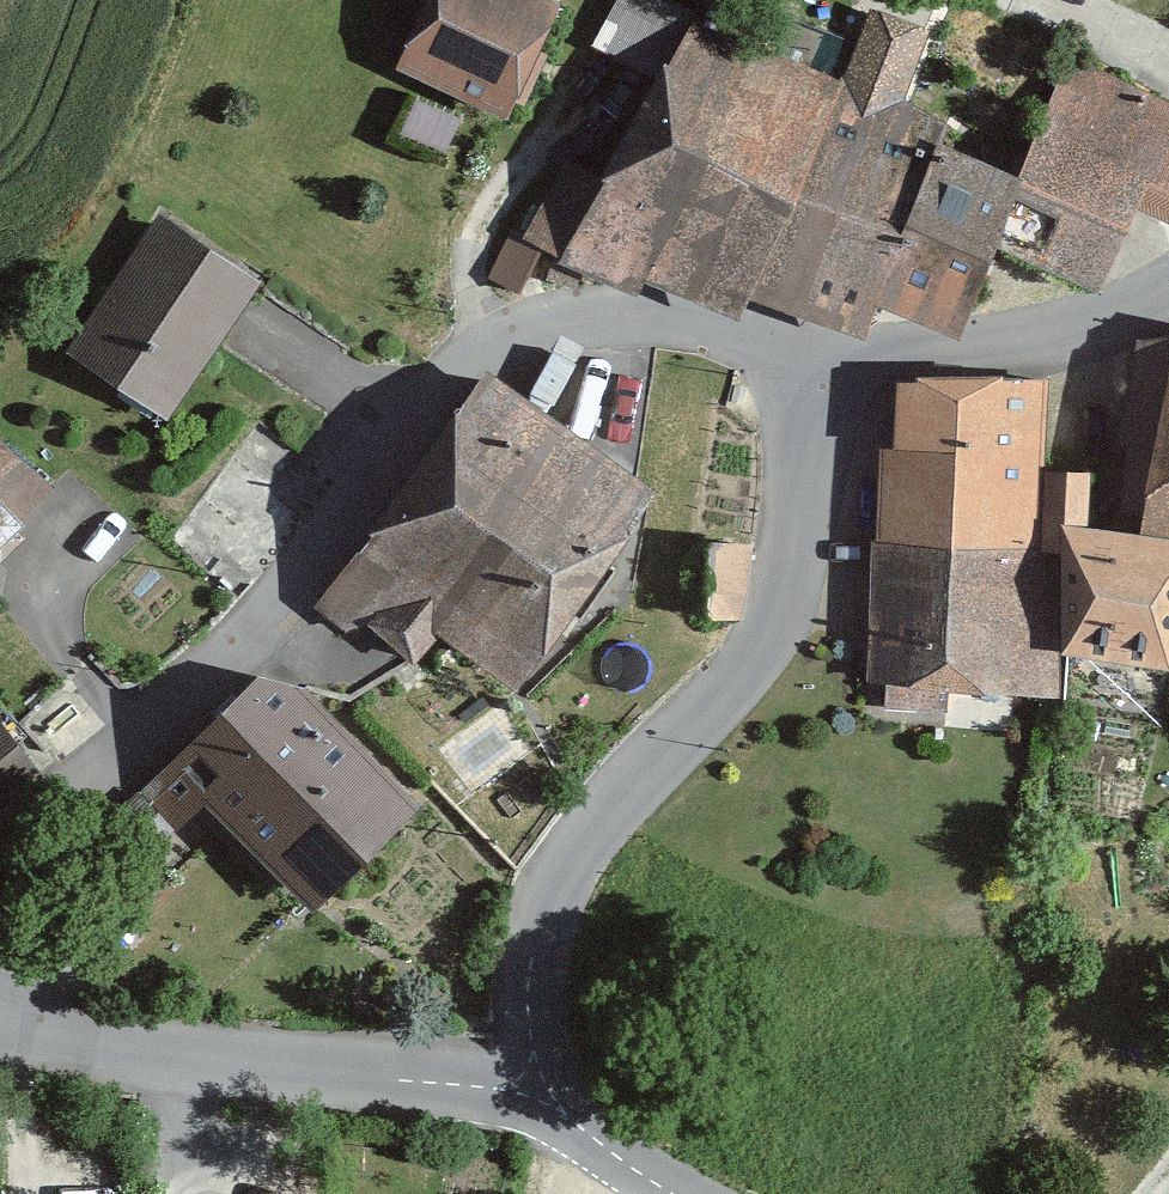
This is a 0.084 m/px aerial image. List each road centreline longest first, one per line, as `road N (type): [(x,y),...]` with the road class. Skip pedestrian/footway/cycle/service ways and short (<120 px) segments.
road 1 (residential): [(0,828),(258,573),(417,366),(560,315),(705,332),(839,361)]
road 2 (unclassified): [(839,361),(803,529),(742,670),(579,839),(532,983),(539,1094)]
road 3 (residential): [(0,1007),(539,1094)]
road 4 (residential): [(1168,272),(1012,348),(839,361)]
road 5 (unclassified): [(539,1094),(575,1132),(673,1193)]

